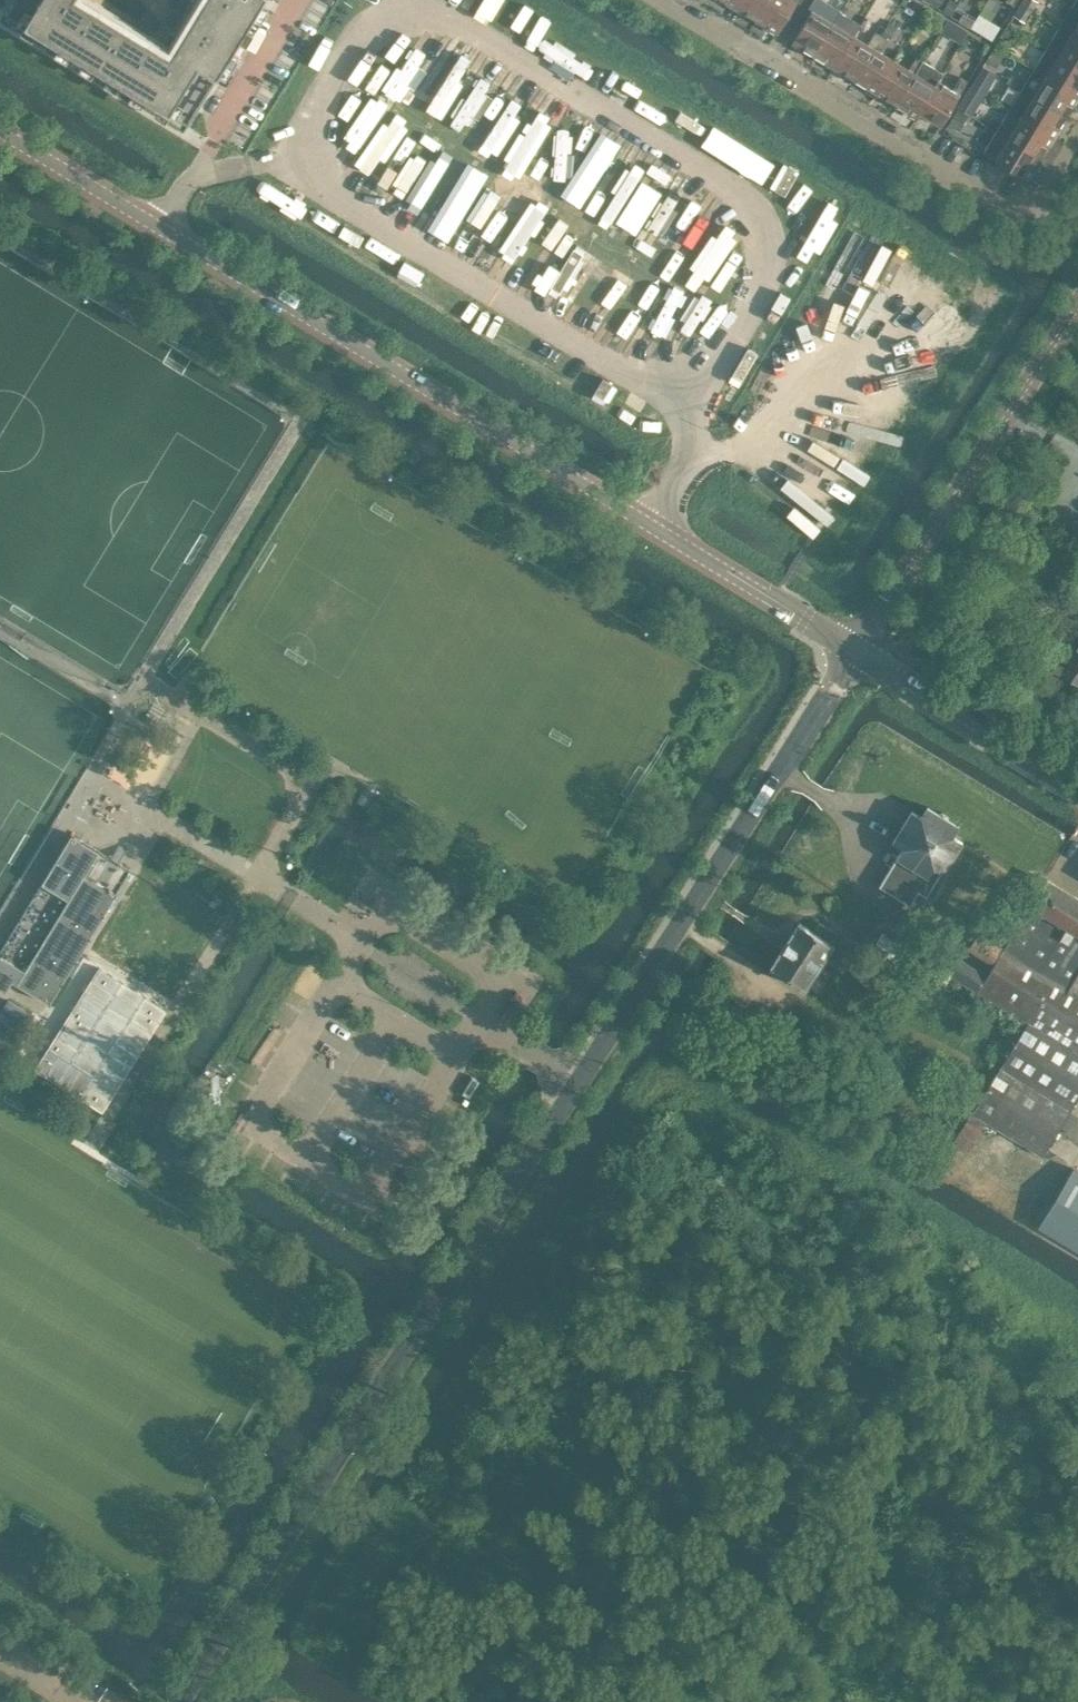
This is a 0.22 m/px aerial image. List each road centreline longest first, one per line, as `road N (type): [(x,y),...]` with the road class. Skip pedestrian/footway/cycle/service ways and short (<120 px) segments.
road 1 (unclassified): [(181,1701),(856,653)]
road 2 (tertiary): [(856,653),(158,224)]
road 3 (residential): [(660,0),(774,53),(812,76),(830,102),(1026,219),(1077,135)]
road 4 (unclassified): [(856,653),(1077,308)]
road 5 (tertiary): [(1077,784),(856,653)]
road 6 (tertiary): [(158,224),(0,129)]

